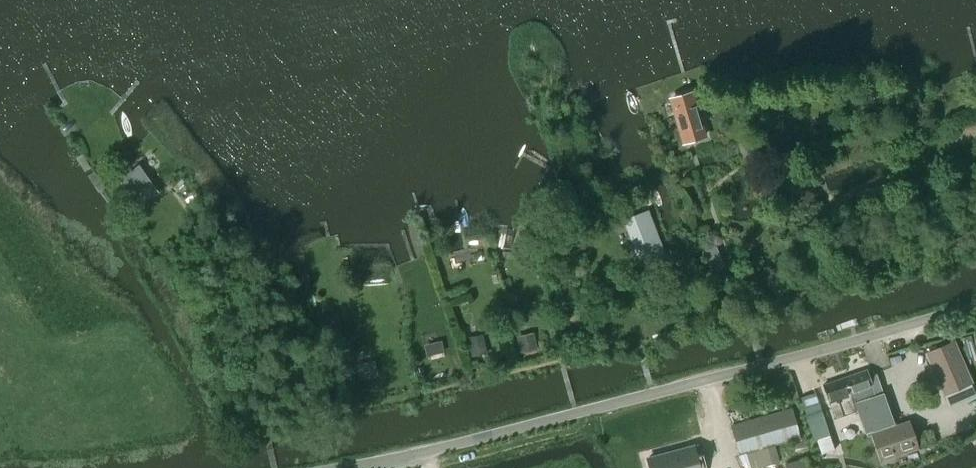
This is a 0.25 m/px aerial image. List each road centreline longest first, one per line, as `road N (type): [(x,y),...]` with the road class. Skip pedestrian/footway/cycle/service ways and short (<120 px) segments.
road 1 (unclassified): [(312,467),(576,412),(975,305)]

